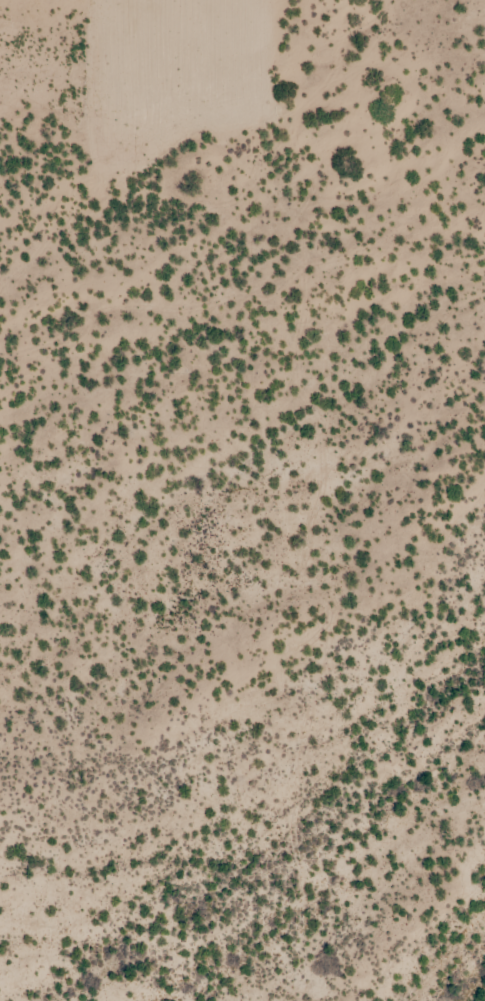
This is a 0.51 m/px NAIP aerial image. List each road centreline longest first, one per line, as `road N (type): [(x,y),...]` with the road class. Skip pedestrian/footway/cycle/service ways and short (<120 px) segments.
road 1 (track): [(264,123),(261,0)]

